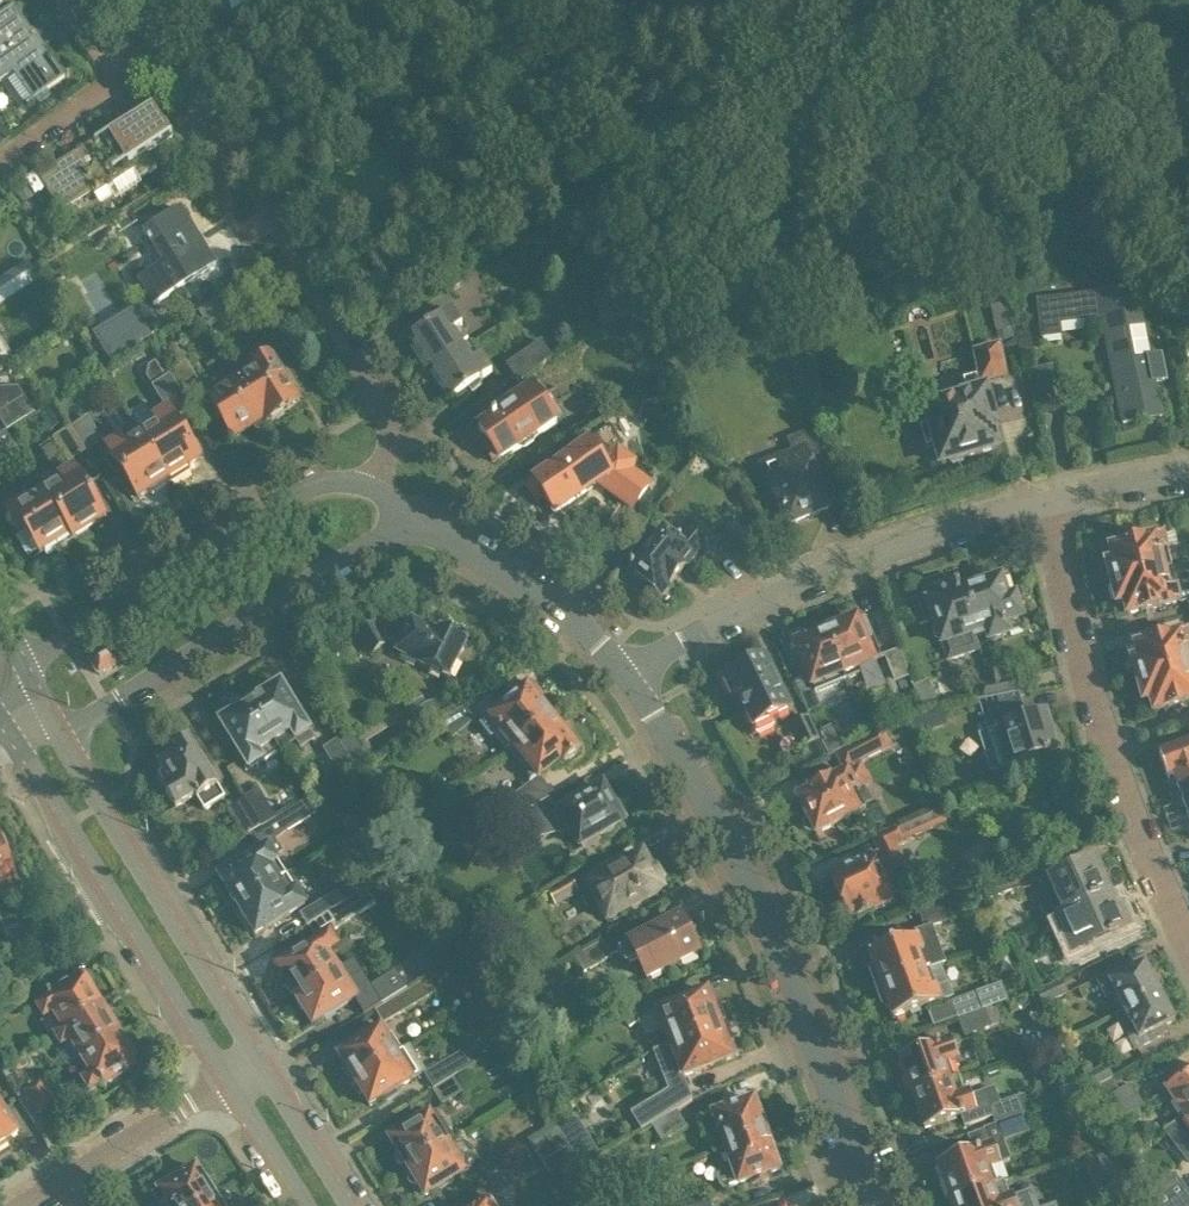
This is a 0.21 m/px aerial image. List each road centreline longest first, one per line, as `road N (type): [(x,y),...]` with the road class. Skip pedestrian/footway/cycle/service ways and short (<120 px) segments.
road 1 (residential): [(867,1205),(748,882),(677,746),(629,674)]
road 2 (residential): [(363,482),(390,454),(394,430),(187,61),(168,42),(115,72)]
road 3 (track): [(687,0),(889,135),(1043,211),(1188,256)]
road 4 (residential): [(1188,944),(1143,849),(1042,502)]
road 5 (residential): [(629,674),(845,563),(1042,502)]
road 6 (tertiary): [(4,724),(227,1078)]
road 7 (residential): [(58,733),(413,519)]
road 8 (residential): [(363,482),(301,492),(69,638),(16,656)]
road 9 (tertiary): [(254,1056),(58,733)]
road 10 (residential): [(629,674),(536,595),(413,519)]
road 11 (residential): [(19,1205),(227,1078)]
road 12 (track): [(333,0),(237,153)]
road 13 (tertiary): [(348,1205),(254,1056)]
road 14 (tertiary): [(227,1078),(306,1205)]
road 15 (residential): [(1042,502),(1188,474)]
road 16 (residential): [(115,72),(0,159)]

